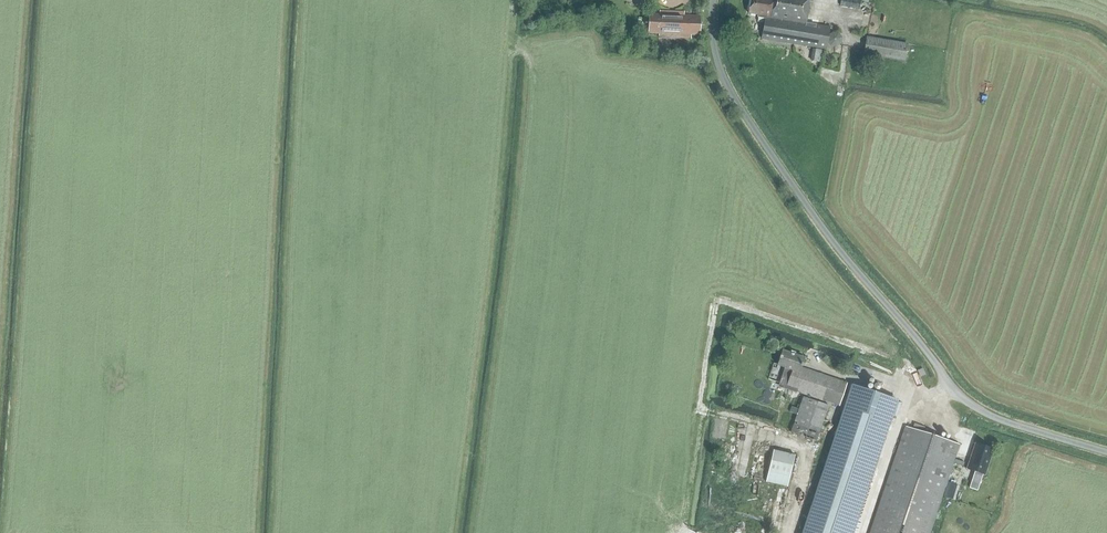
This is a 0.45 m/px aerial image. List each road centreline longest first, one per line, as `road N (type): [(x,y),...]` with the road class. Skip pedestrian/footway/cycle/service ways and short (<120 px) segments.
road 1 (unclassified): [(1106,452),(1008,423),(952,390),(845,258),(727,86),(714,52),(713,0)]
road 2 (track): [(718,304),(899,365),(918,386),(922,406)]

